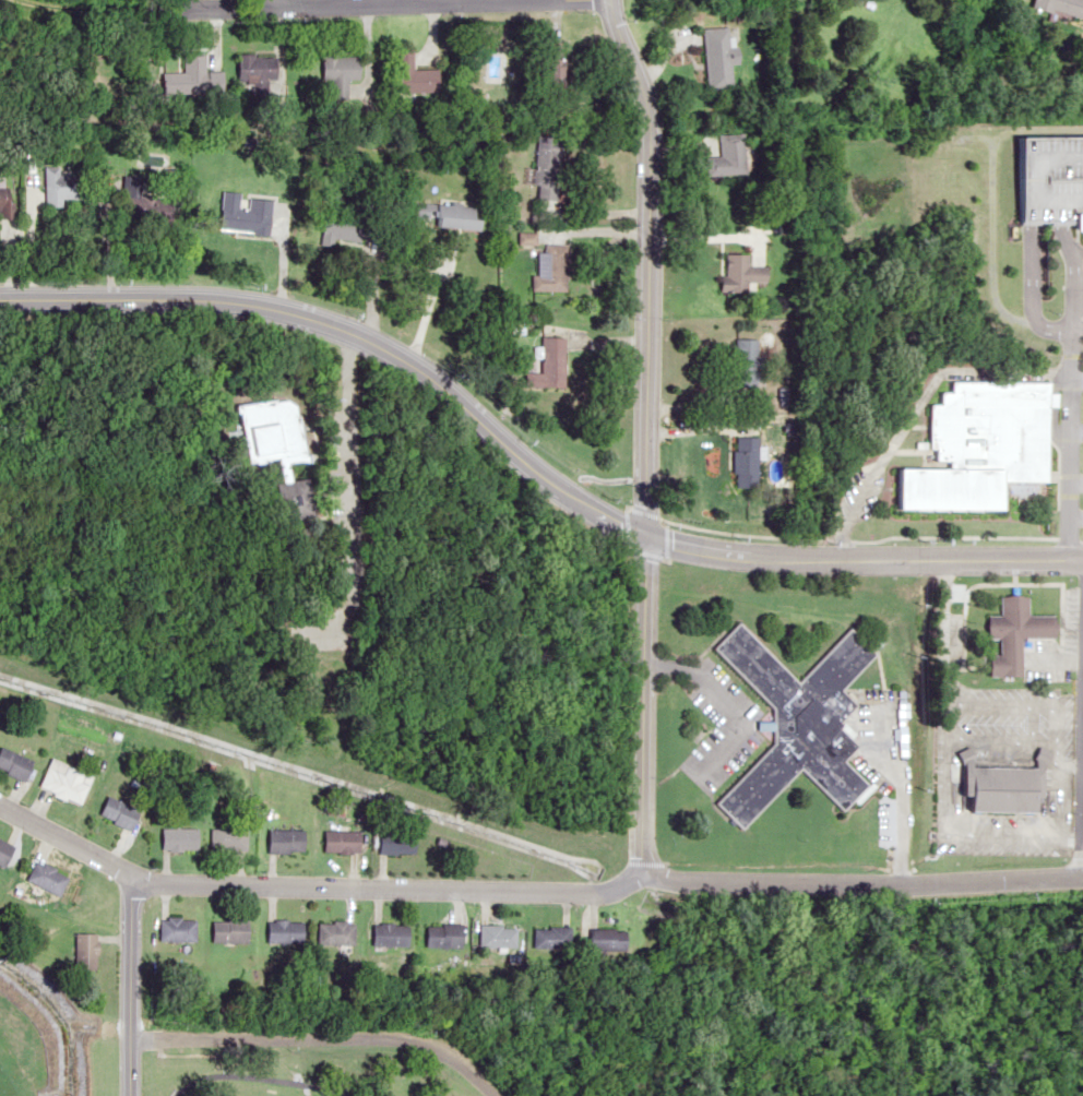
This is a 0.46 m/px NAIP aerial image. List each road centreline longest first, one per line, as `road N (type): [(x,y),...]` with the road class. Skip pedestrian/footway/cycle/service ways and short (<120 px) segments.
road 1 (residential): [(0,810),(126,878),(633,894),(1082,875)]
road 2 (residential): [(633,894),(645,146),(642,105),(604,0)]
road 3 (residential): [(0,299),(213,299),(352,333),(405,360),(542,480),(641,536)]
road 4 (residential): [(641,536),(805,559),(1082,559)]
road 5 (residential): [(520,0),(98,9)]
road 6 (residential): [(127,1095),(126,878)]
road 7 (residential): [(1082,661),(1078,875)]

